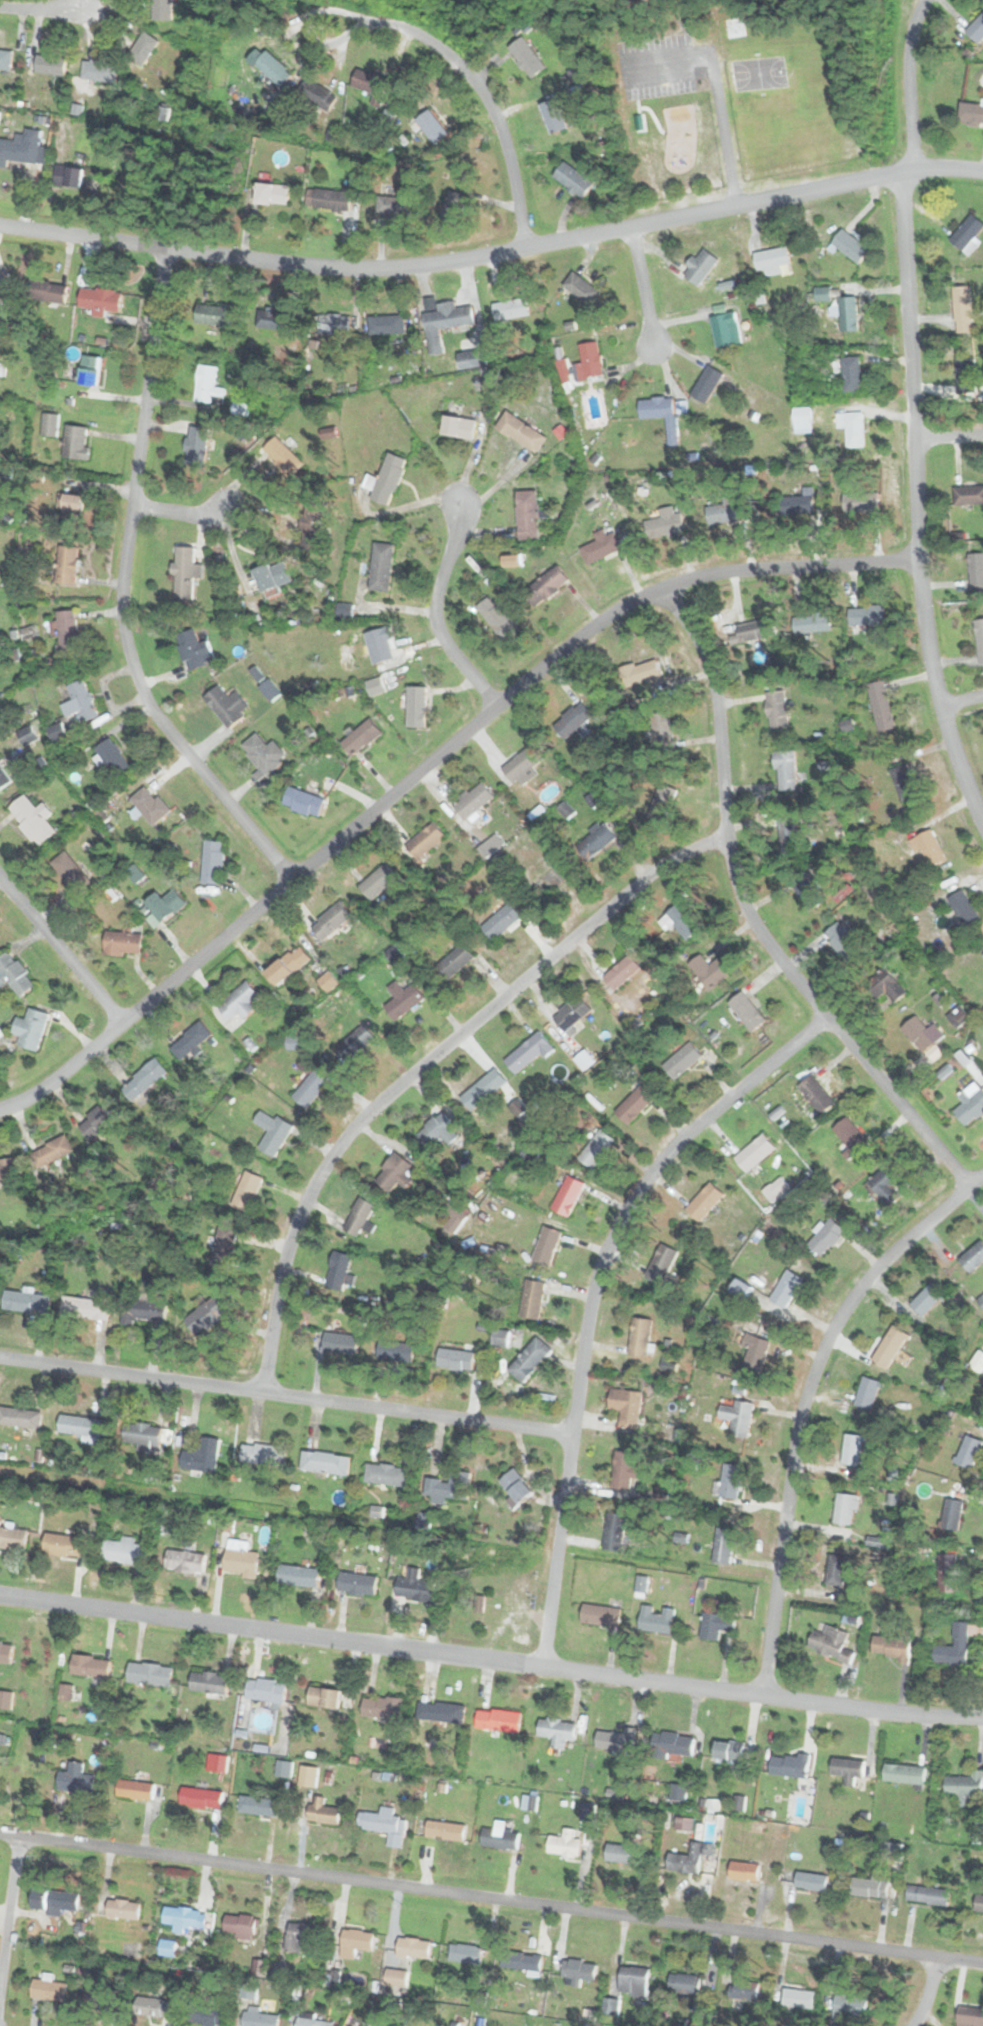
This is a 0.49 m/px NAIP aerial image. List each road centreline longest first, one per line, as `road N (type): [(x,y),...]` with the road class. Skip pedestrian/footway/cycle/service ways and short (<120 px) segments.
road 1 (residential): [(0,1107),(43,1088),(624,605),(711,574),(916,559)]
road 2 (residential): [(0,226),(289,265),(398,268),(900,171),(982,172)]
road 3 (residential): [(0,1833),(982,1963)]
road 4 (residential): [(0,1595),(874,1711),(982,1717)]
road 5 (residential): [(262,1393),(292,1233),(347,1135),(655,869),(726,840)]
road 6 (residential): [(541,1666),(585,1335),(608,1246),(668,1152),(826,1016)]
road 7 (residential): [(969,1186),(742,903),(726,840),(708,670),(660,589)]
road 8 (residential): [(291,879),(158,720),(125,643),(121,571),(165,248)]
road 9 (residential): [(982,824),(939,707),(920,603),(900,171)]
road 10 (residential): [(762,1696),(797,1431),(825,1342),(874,1271),(982,1174)]
road 11 (residential): [(0,1357),(571,1432)]
road 12 (residential): [(524,248),(506,151),(468,74),(409,32),(365,20),(328,24)]
road 13 (residential): [(496,707),(435,622),(456,503)]
road 14 (residential): [(121,1023),(0,879)]
road 15 (residential): [(900,171),(911,143),(909,52),(925,0)]
road 16 (residential): [(17,1835),(0,1975)]

